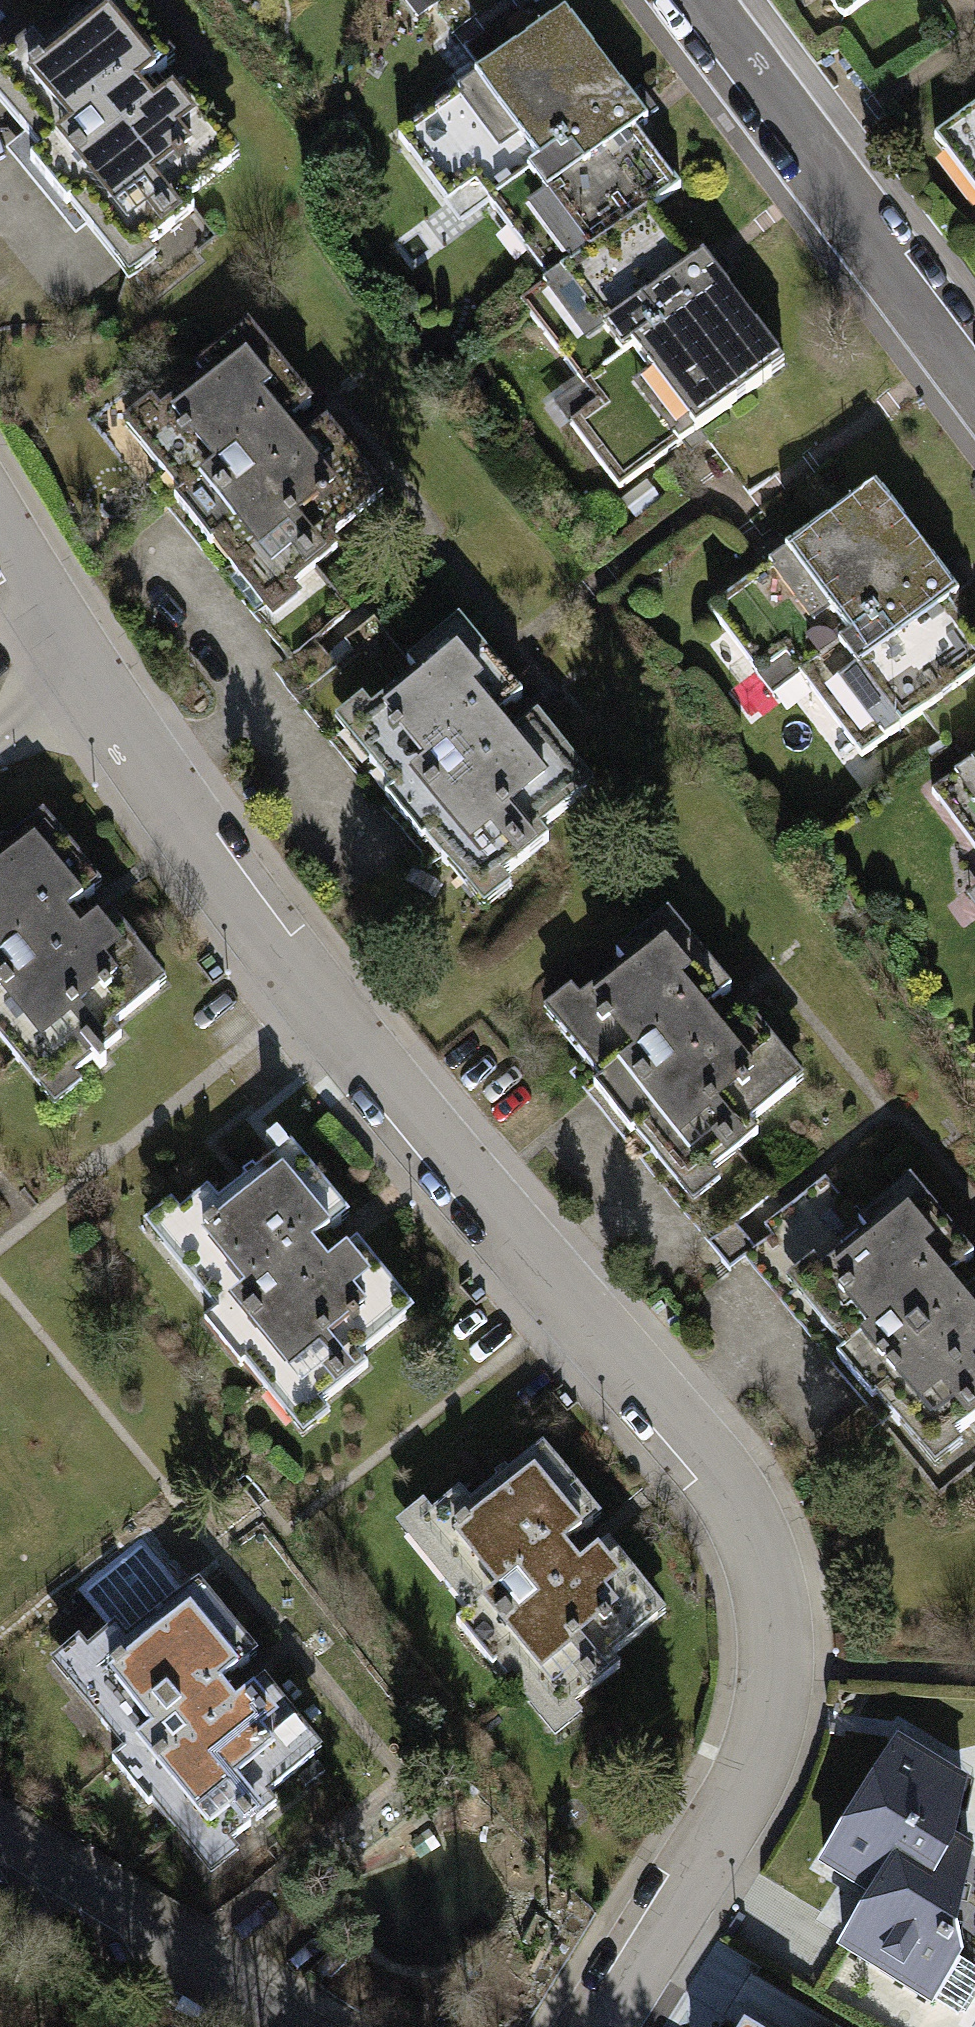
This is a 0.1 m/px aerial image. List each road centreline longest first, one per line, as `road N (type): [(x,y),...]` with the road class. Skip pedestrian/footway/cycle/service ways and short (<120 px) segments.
road 1 (residential): [(591,2026),(727,1817),(760,1740),(779,1663),(756,1545),(707,1461),(376,1063),(77,661),(0,526)]
road 2 (residential): [(690,0),(974,387)]
road 3 (residential): [(0,1855),(270,2026)]

